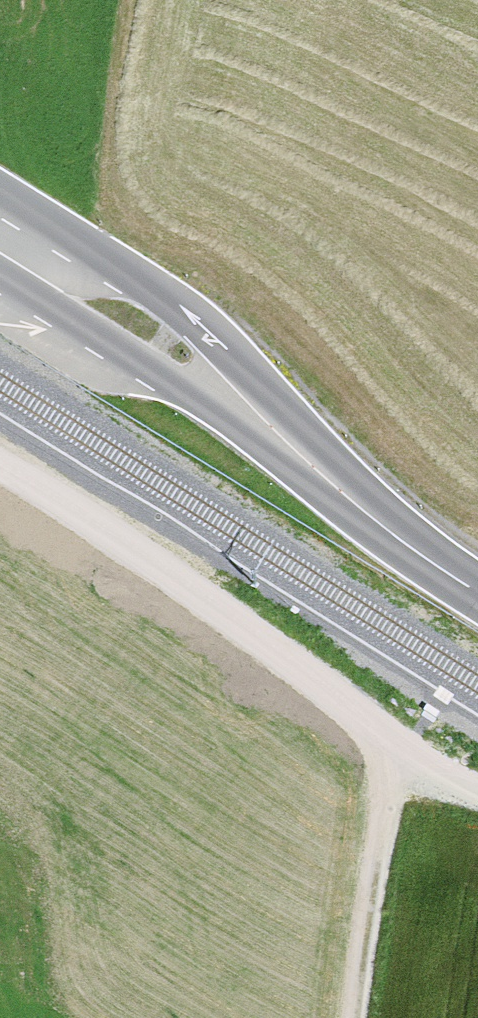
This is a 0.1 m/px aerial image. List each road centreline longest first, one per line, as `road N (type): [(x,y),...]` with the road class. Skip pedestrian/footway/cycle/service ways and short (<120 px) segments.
road 1 (track): [(360,1017),(398,747),(0,457)]
road 2 (secondary): [(255,430),(181,342),(0,223)]
road 3 (secondary): [(0,264),(255,430)]
road 4 (secondary): [(477,592),(255,430)]

